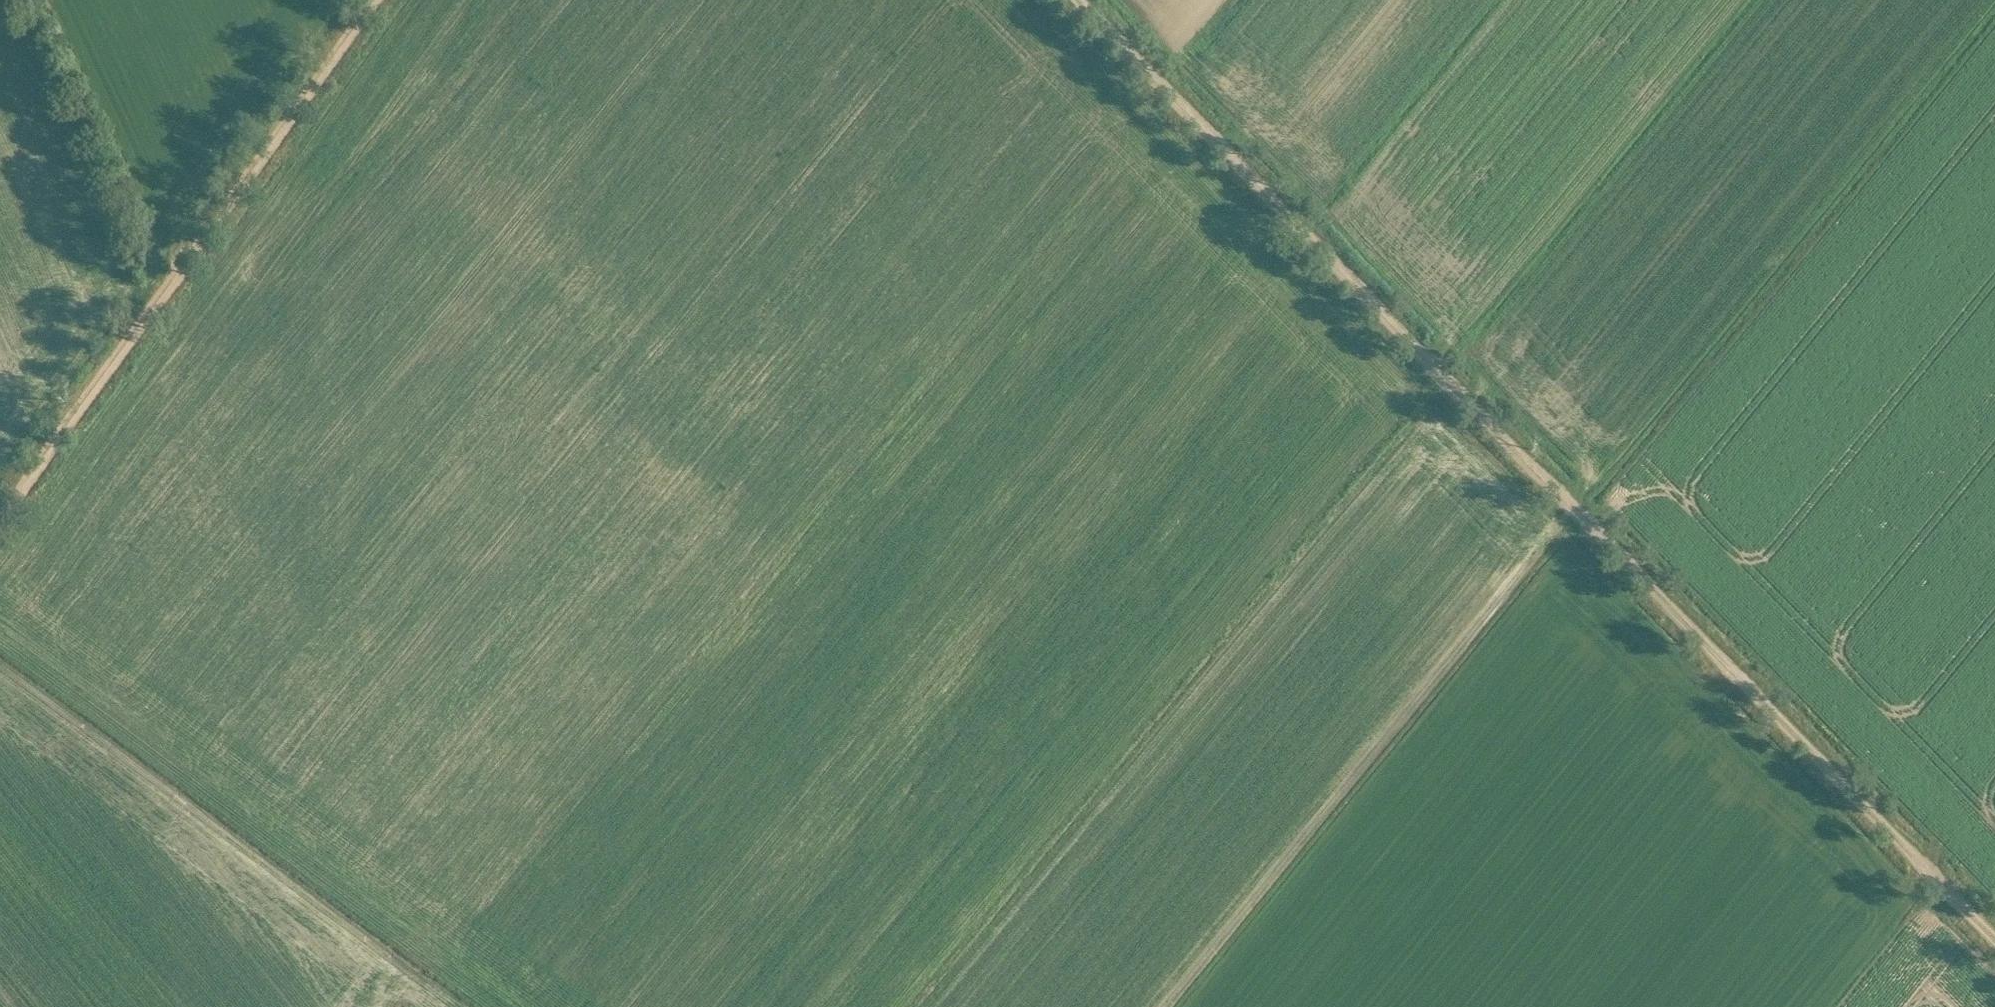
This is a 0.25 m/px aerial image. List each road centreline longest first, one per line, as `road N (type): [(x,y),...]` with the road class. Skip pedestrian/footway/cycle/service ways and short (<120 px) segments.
road 1 (track): [(1994,940),(1079,0)]
road 2 (track): [(0,518),(379,0)]

